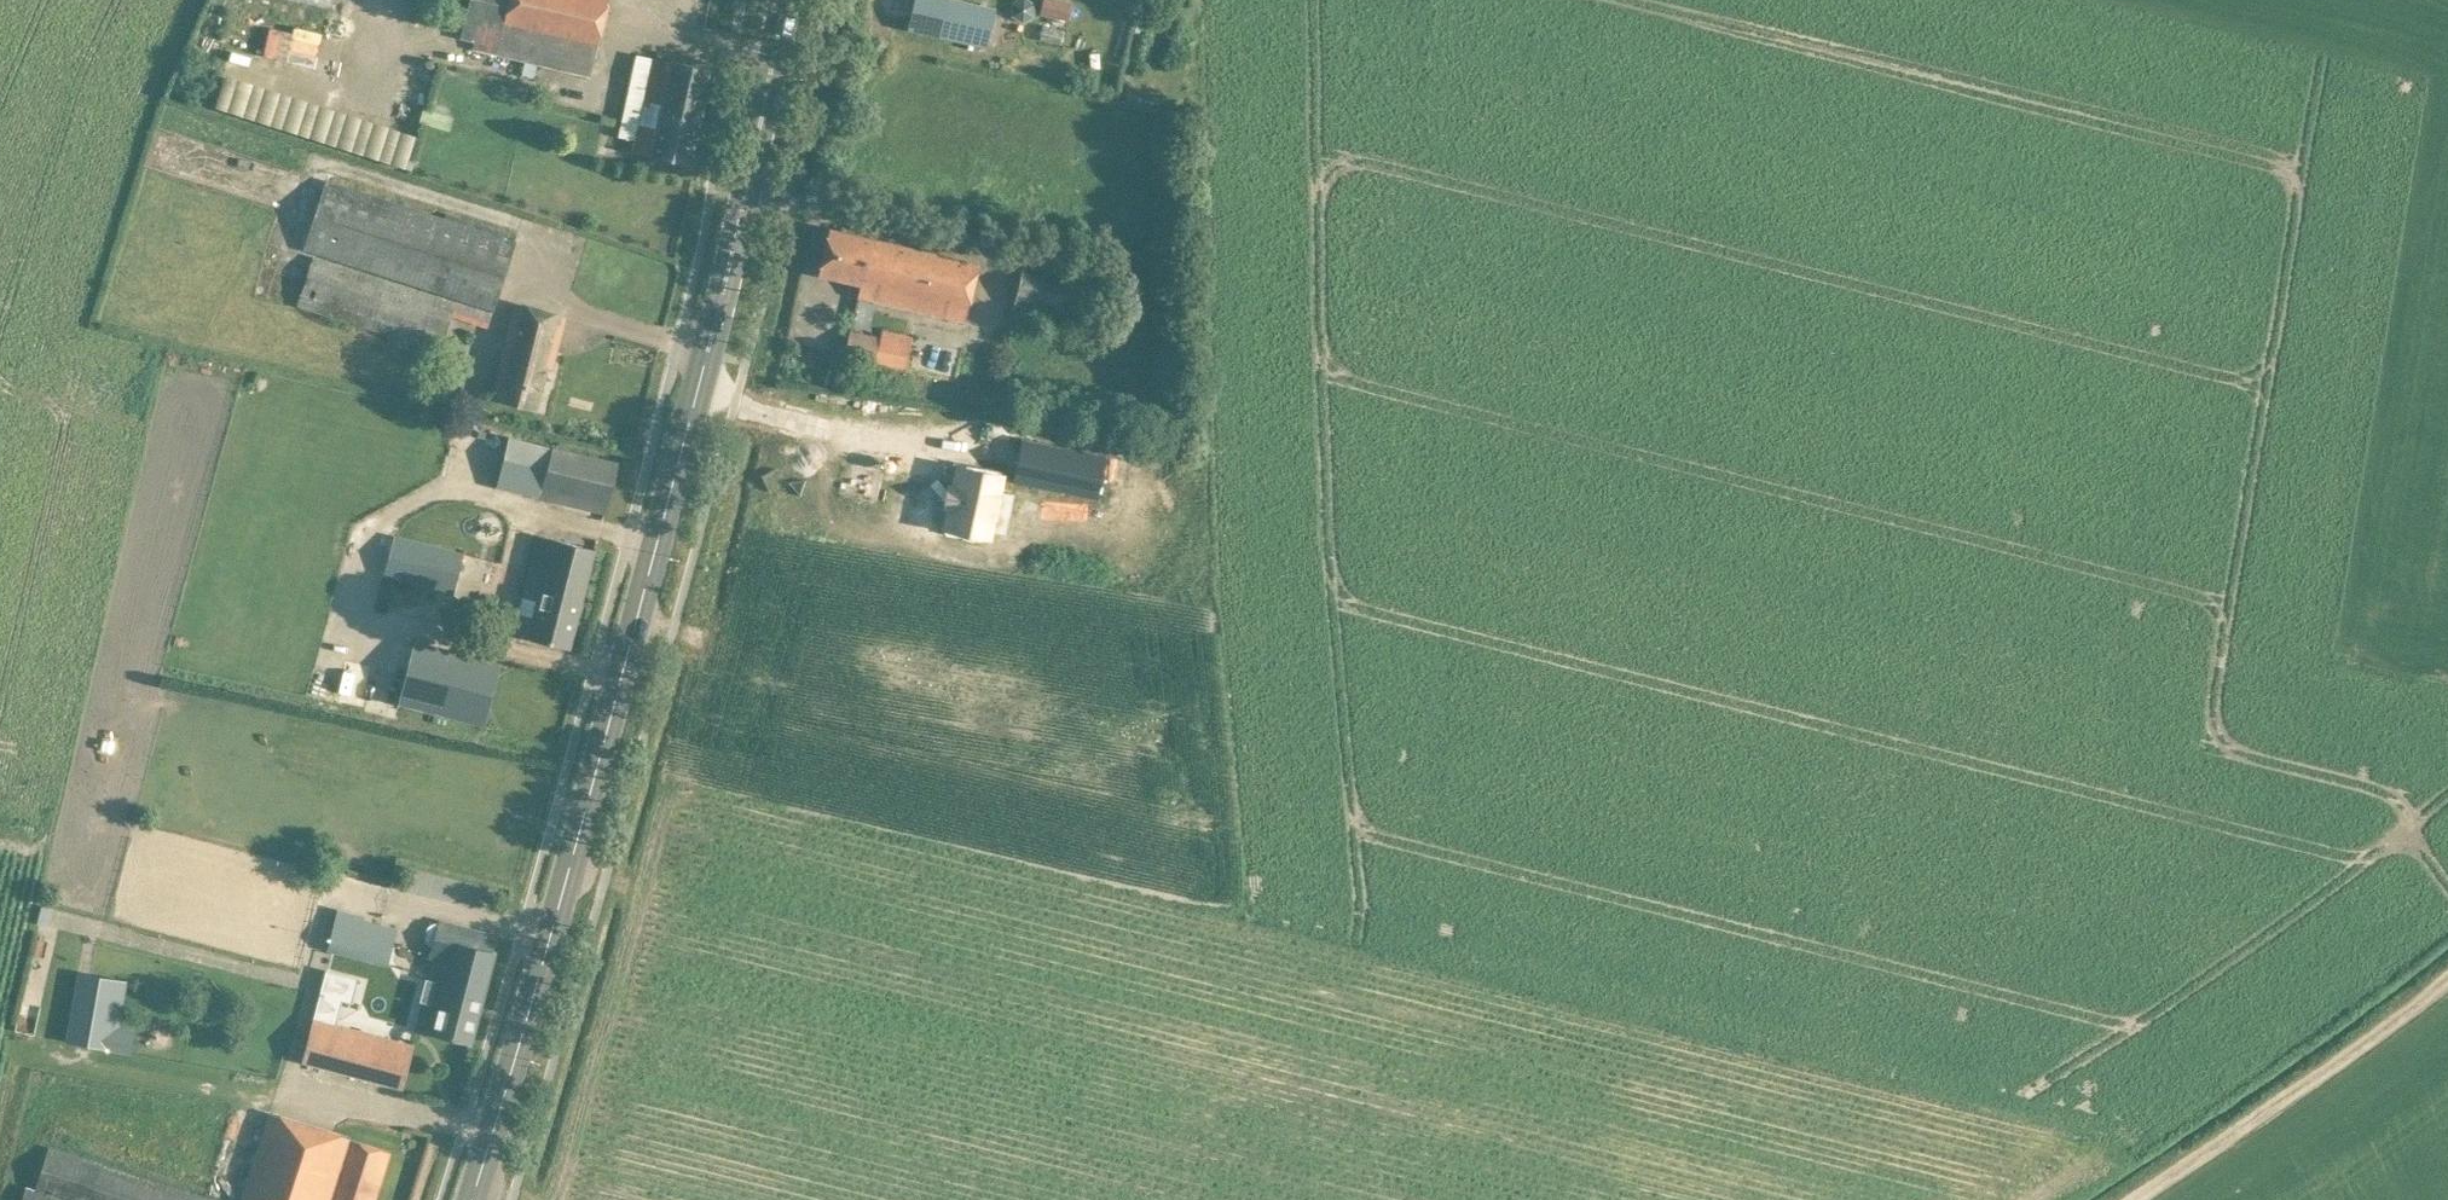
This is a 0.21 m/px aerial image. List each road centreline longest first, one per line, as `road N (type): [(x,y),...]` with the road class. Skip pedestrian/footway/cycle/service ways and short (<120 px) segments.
road 1 (primary): [(471,1199),(592,787),(715,320),(782,0)]
road 2 (track): [(2135,1199),(2447,975)]

